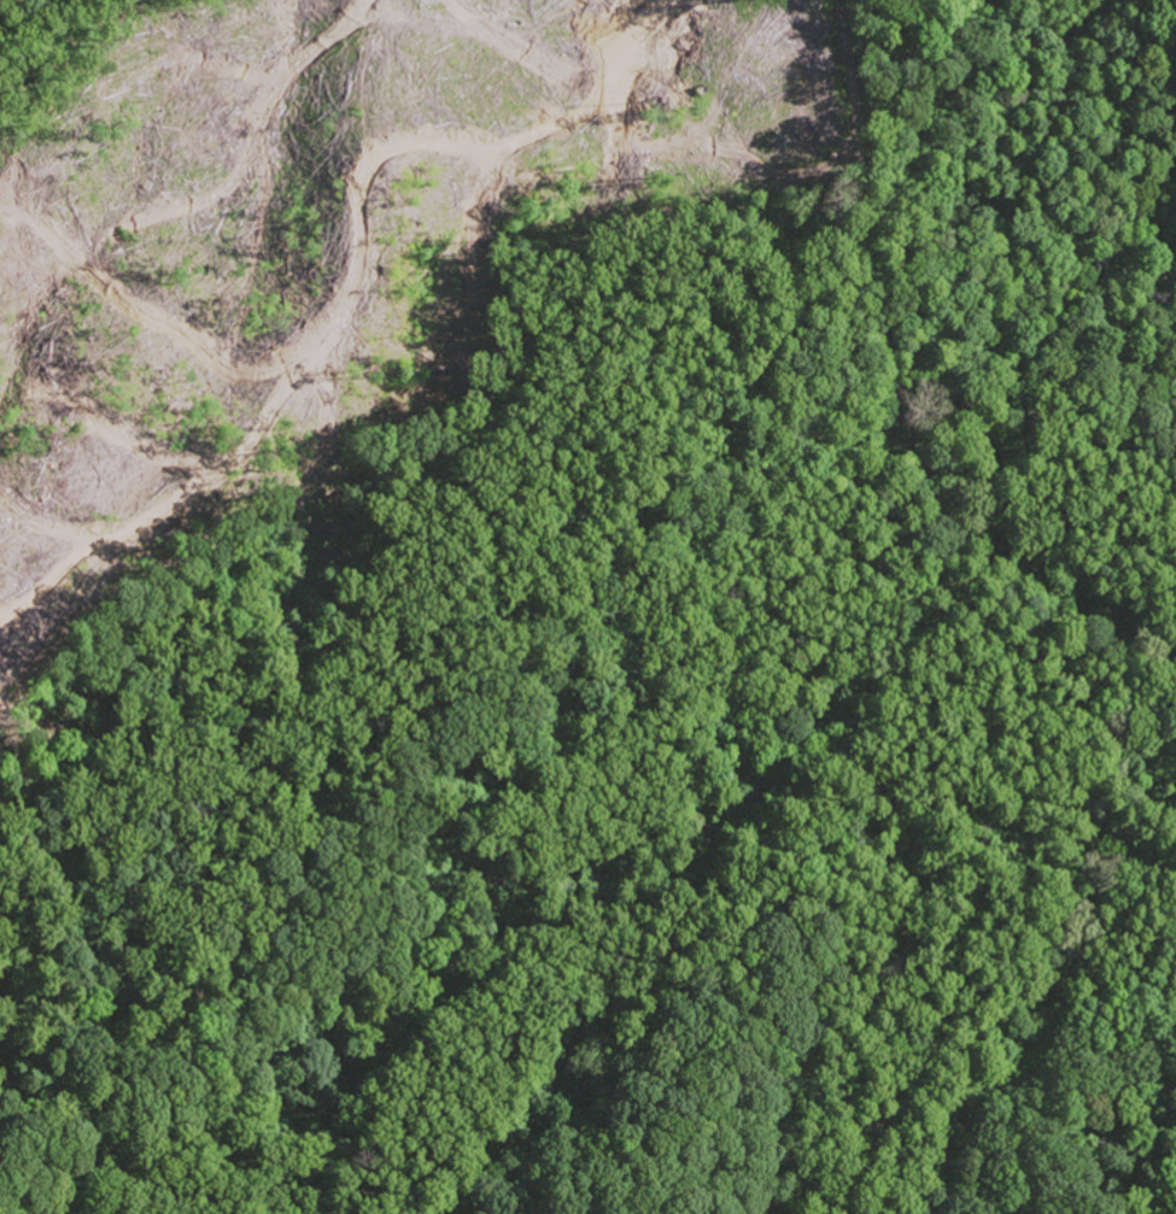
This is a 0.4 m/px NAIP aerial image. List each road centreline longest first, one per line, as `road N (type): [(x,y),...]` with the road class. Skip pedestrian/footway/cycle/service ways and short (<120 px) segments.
road 1 (track): [(812,0),(829,65),(858,465),(929,555),(1077,662),(1175,677)]

